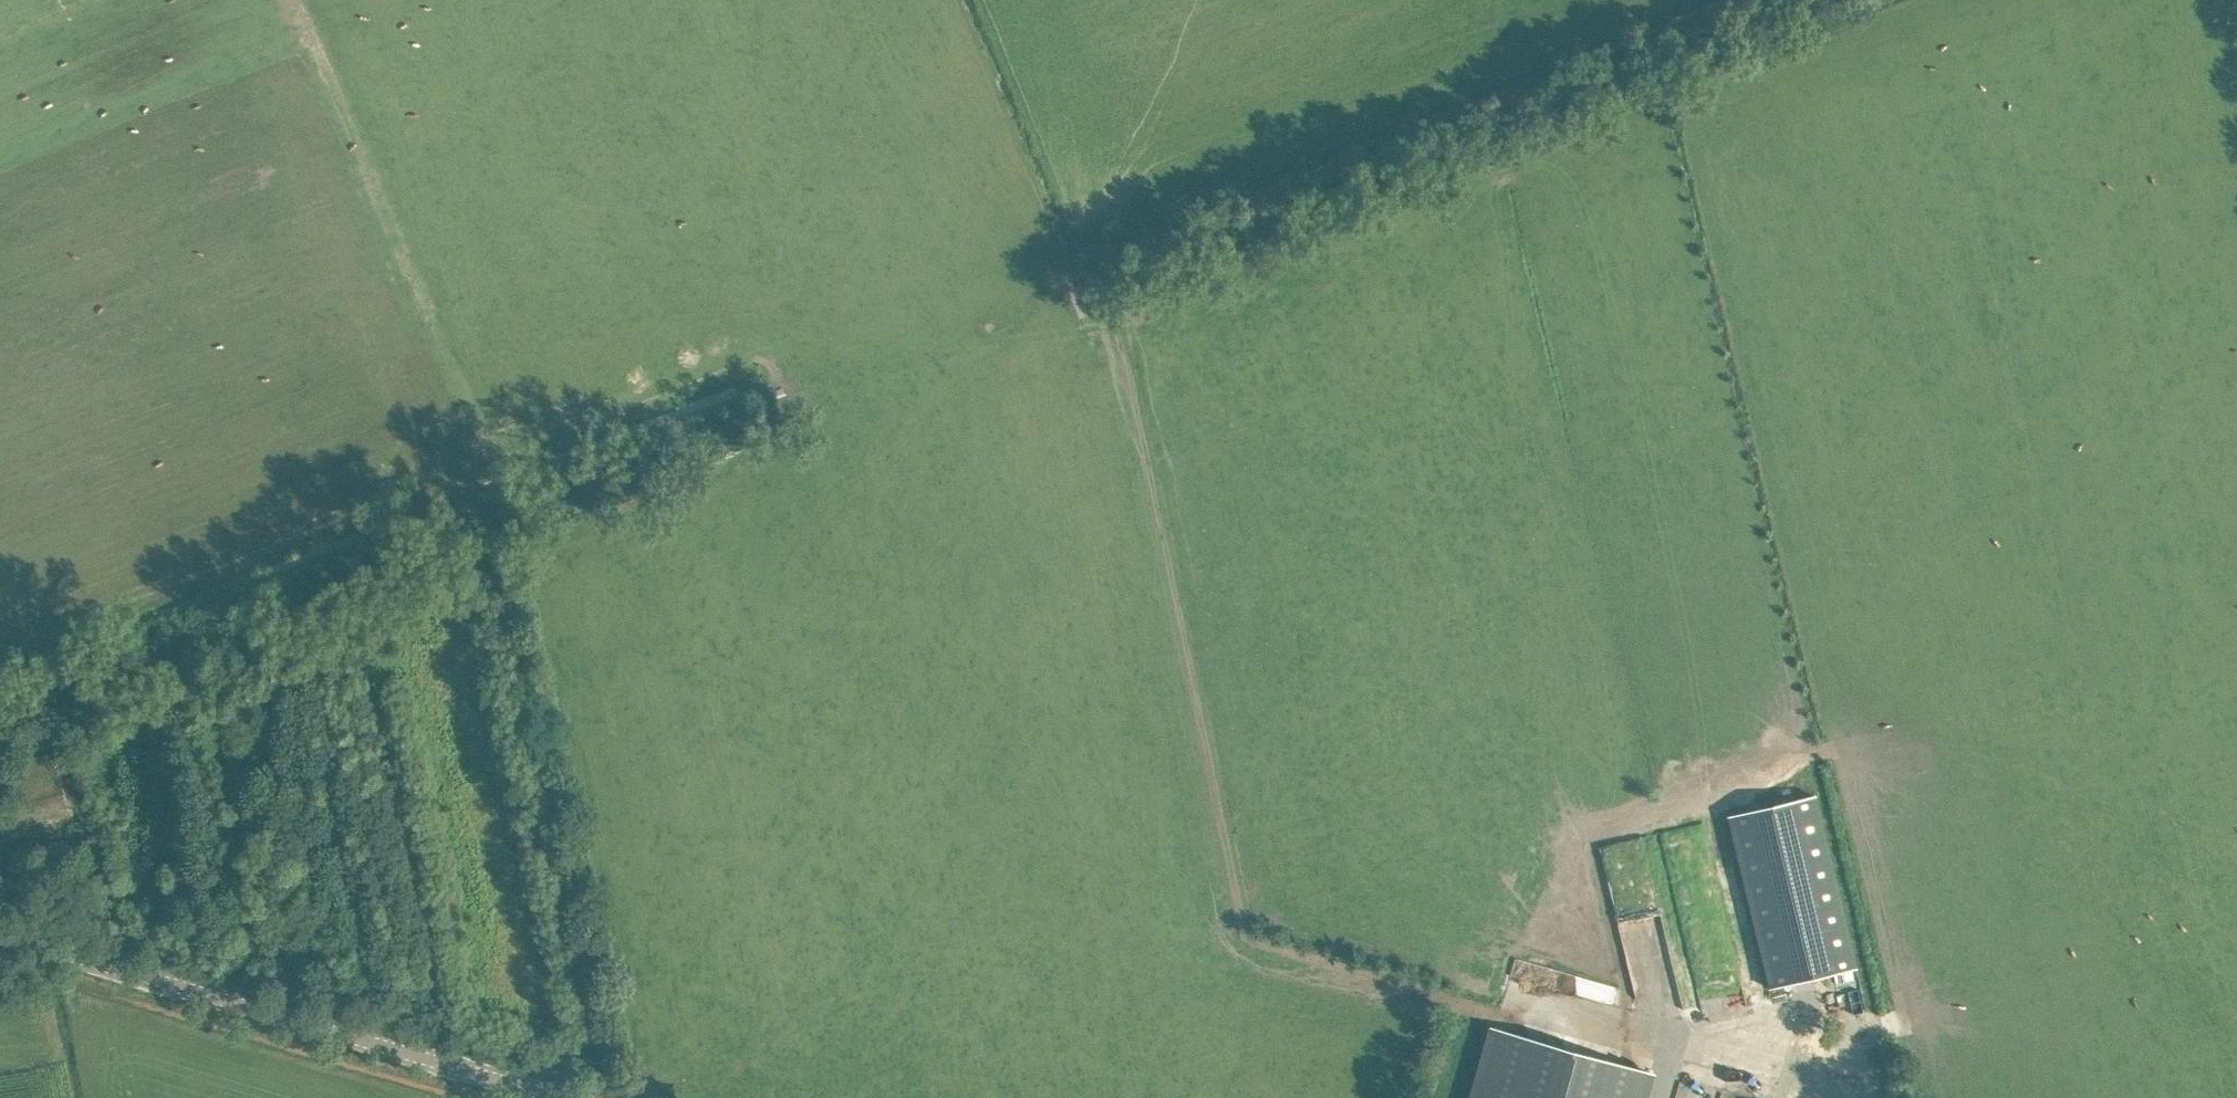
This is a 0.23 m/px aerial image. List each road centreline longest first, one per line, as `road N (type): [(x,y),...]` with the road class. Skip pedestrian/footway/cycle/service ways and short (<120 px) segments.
road 1 (tertiary): [(563,1097),(0,932)]

